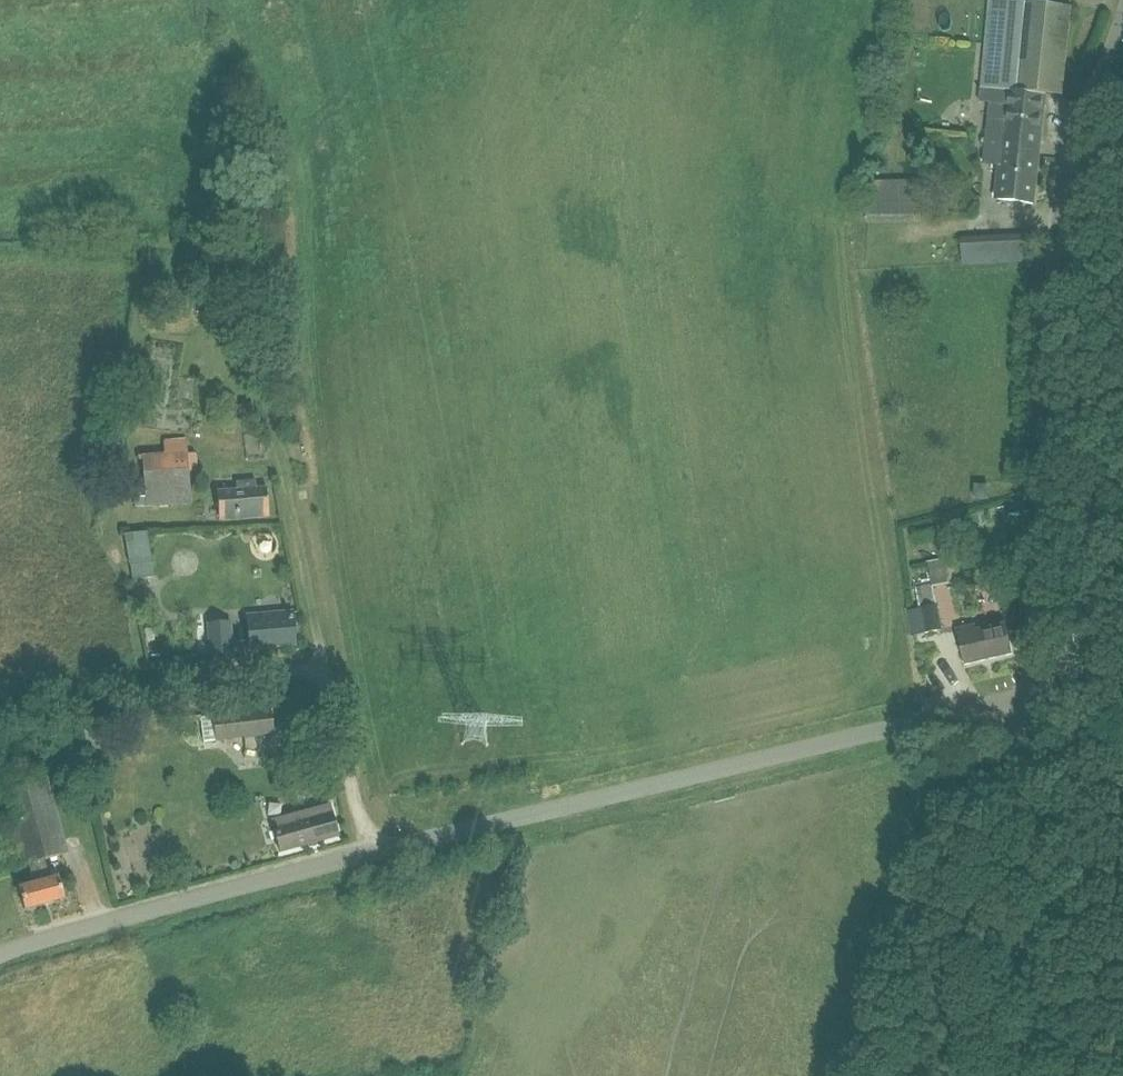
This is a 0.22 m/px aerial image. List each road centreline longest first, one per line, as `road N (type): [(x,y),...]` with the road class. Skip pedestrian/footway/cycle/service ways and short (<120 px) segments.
road 1 (unclassified): [(1031,702),(1054,216),(1122,21)]
road 2 (unclassified): [(365,853),(1031,702)]
road 3 (unclassified): [(0,953),(365,853)]
road 4 (unclassified): [(1021,1075),(1031,702)]
road 5 (unclassified): [(365,853),(286,492)]

